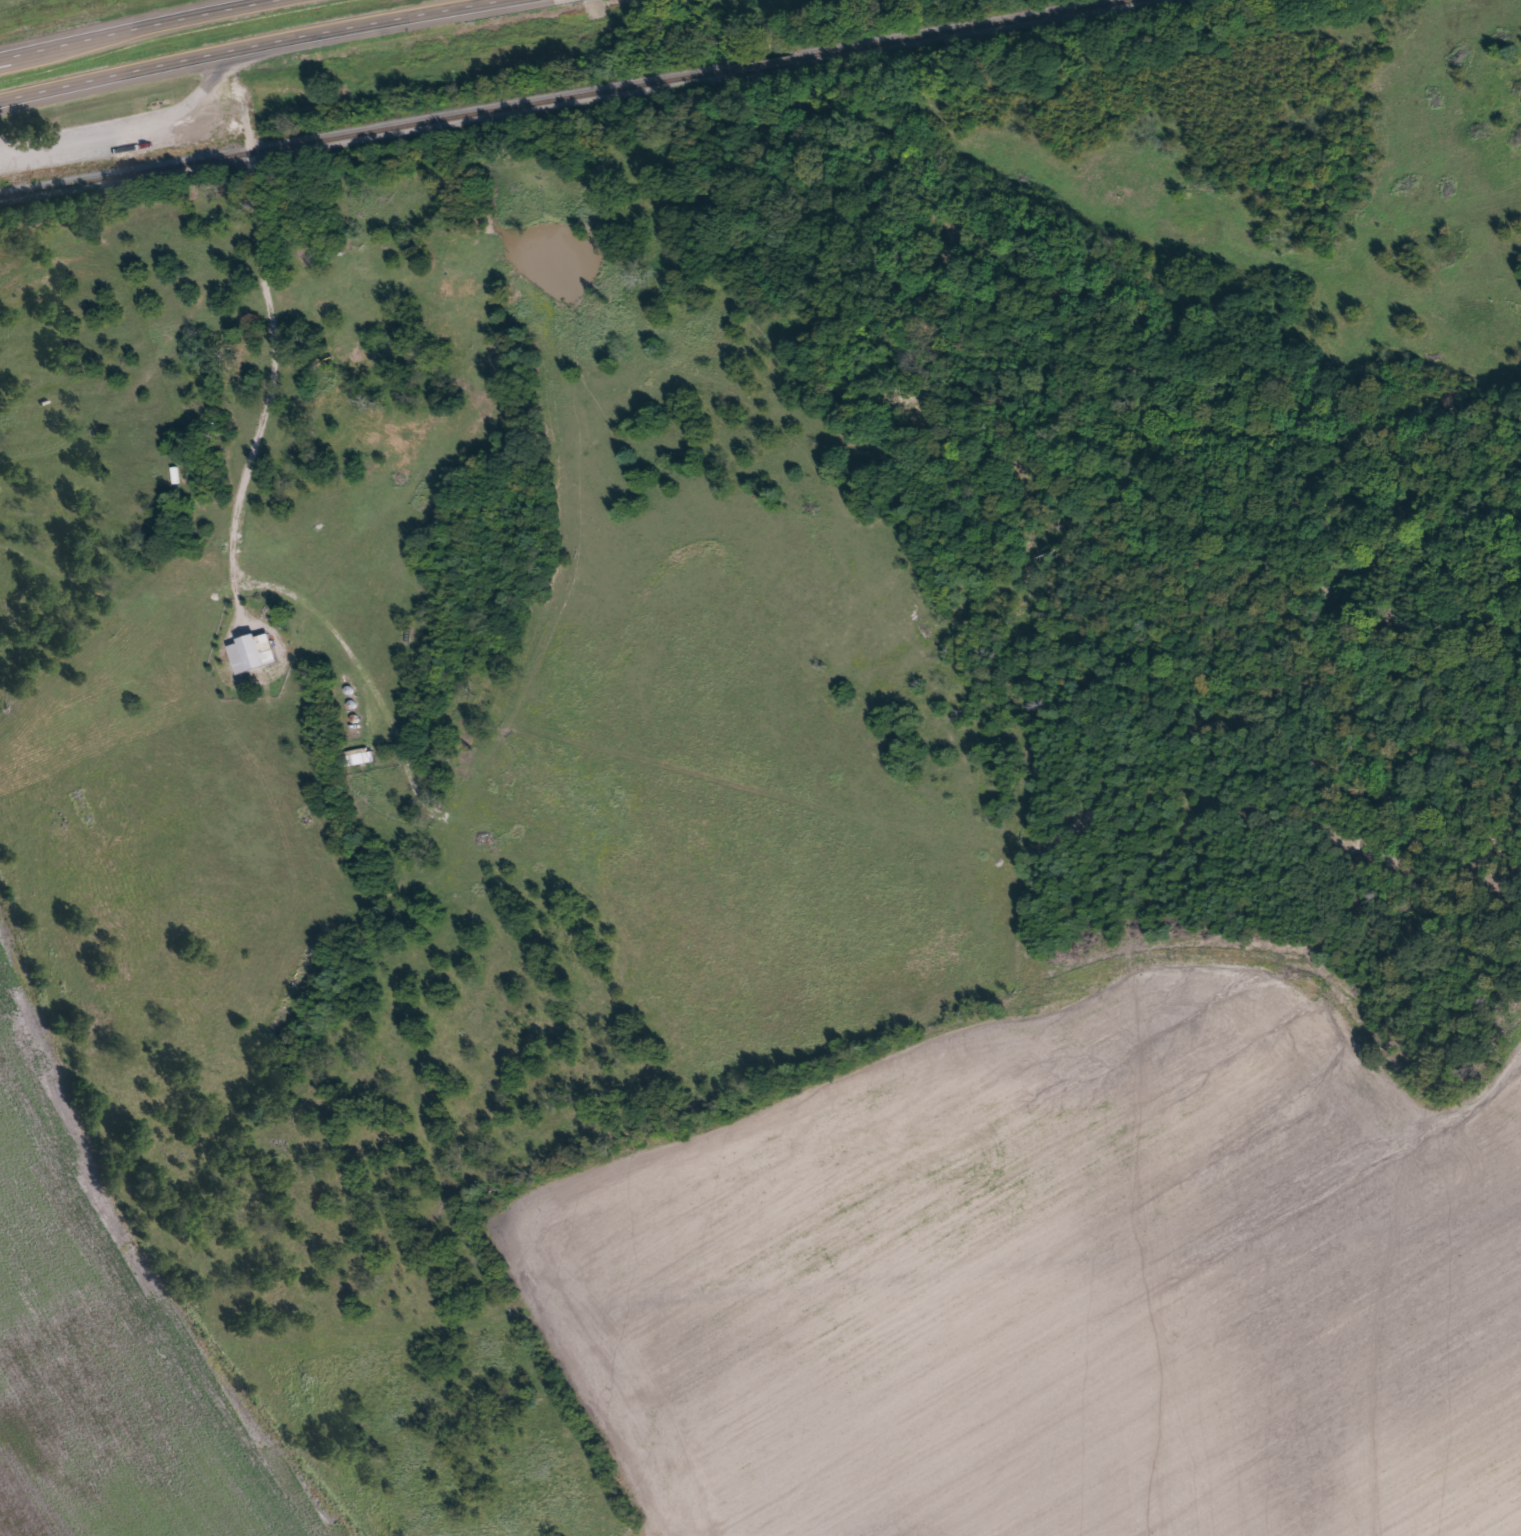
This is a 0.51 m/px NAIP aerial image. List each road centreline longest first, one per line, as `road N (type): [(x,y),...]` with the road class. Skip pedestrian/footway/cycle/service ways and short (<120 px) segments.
road 1 (residential): [(0,903),(134,1240),(362,1535)]
road 2 (trunk): [(0,100),(225,42),(438,0)]
road 3 (trunk): [(270,0),(0,60)]
road 4 (residential): [(256,188),(255,153),(225,42)]

